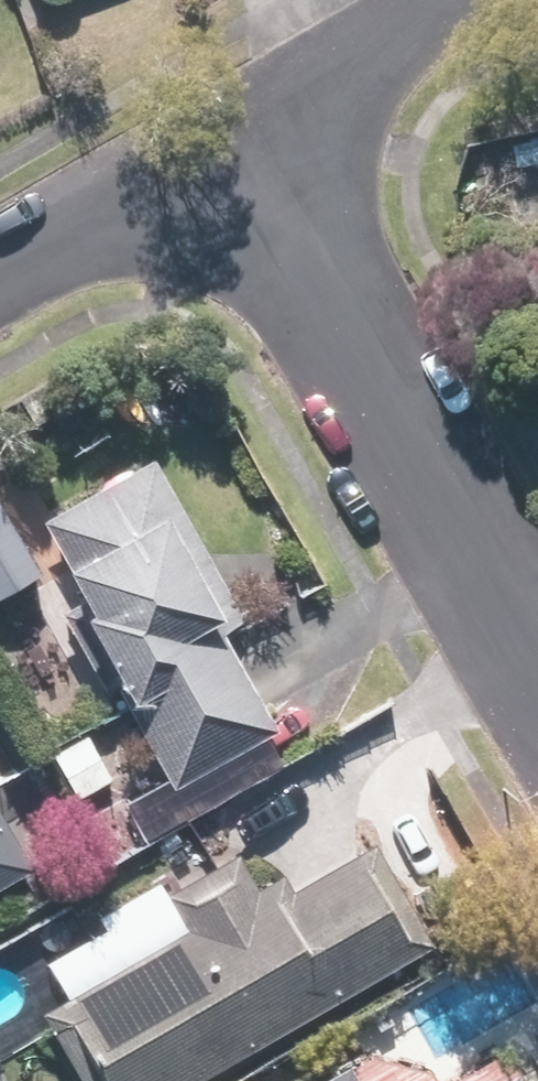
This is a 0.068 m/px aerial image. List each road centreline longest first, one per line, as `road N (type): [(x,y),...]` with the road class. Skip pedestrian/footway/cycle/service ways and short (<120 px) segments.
road 1 (residential): [(537,684),(226,142)]
road 2 (residential): [(226,142),(479,0)]
road 3 (residential): [(226,142),(0,271)]

